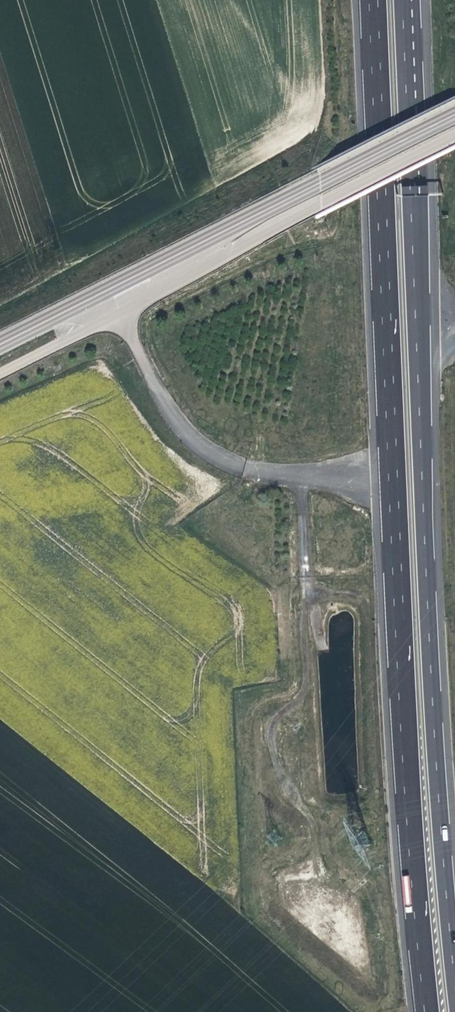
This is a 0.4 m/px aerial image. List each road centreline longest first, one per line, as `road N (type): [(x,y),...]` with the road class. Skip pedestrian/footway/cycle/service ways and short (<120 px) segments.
road 1 (motorway): [(377,0),(402,691),(429,1011)]
road 2 (motorway): [(454,948),(440,788),(409,0)]
road 3 (primary): [(0,345),(454,112)]

